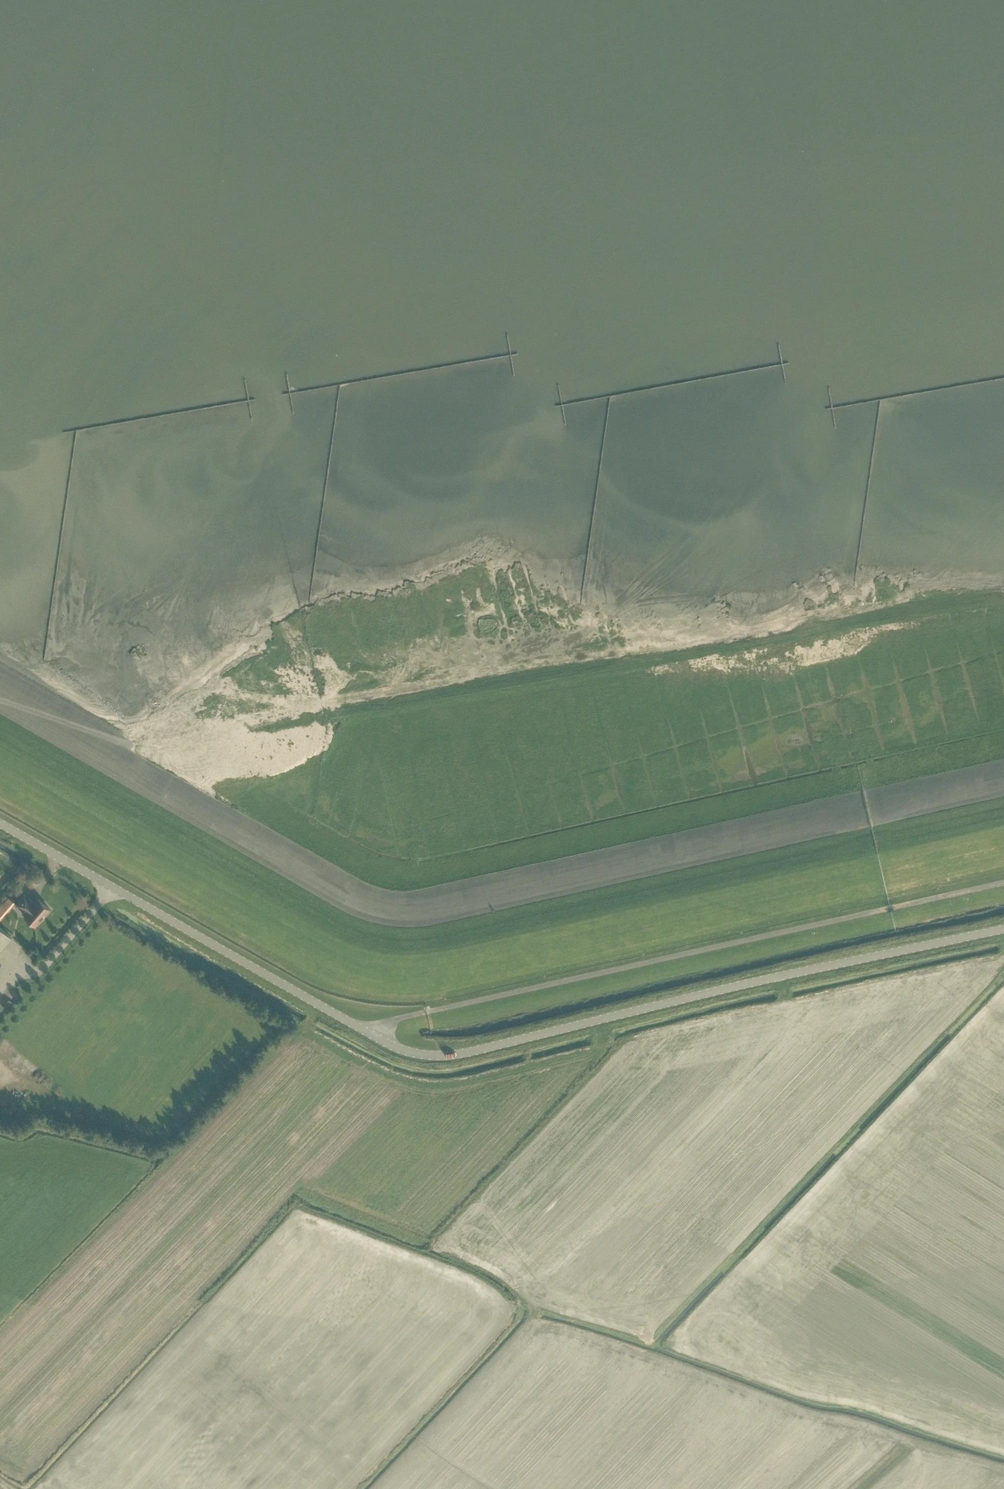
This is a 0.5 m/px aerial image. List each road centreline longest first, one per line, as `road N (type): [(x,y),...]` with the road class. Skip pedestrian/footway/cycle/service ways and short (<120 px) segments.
road 1 (track): [(0,704),(353,913),(382,920),(435,918),(836,829),(873,830),(909,813),(1003,792)]
road 2 (tertiary): [(376,1037),(411,1051),(452,1055),(1003,929)]
road 3 (tertiary): [(376,1037),(0,823)]

